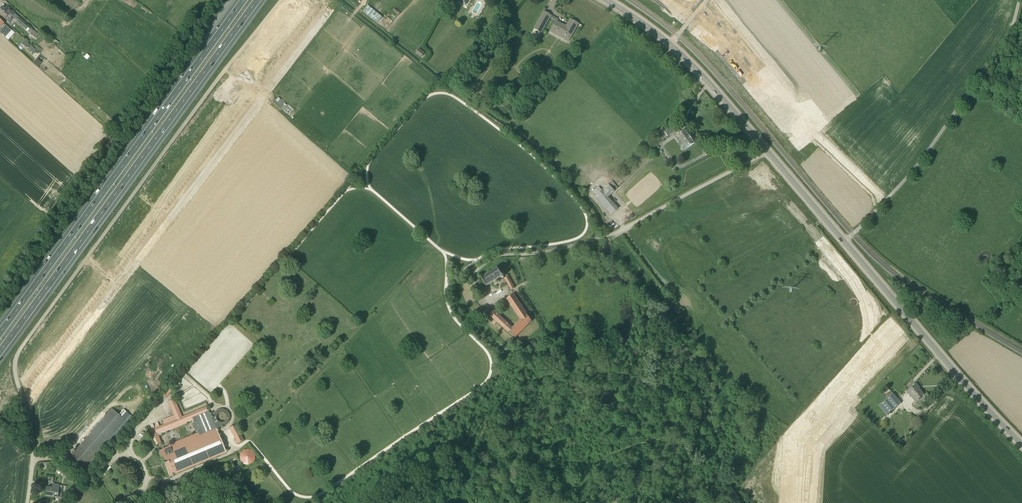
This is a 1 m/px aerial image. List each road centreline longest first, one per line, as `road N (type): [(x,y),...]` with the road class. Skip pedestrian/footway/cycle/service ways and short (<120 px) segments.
road 1 (unclassified): [(27,502),(33,396),(338,0)]
road 2 (motorway): [(0,354),(259,0)]
road 3 (motorway): [(242,0),(0,330)]
road 4 (unclassified): [(845,241),(917,166),(1005,46),(1021,0)]
road 5 (tertiary): [(1021,444),(845,241)]
road 6 (unclassified): [(612,235),(767,151)]
road 7 (tertiary): [(767,151),(670,44)]

